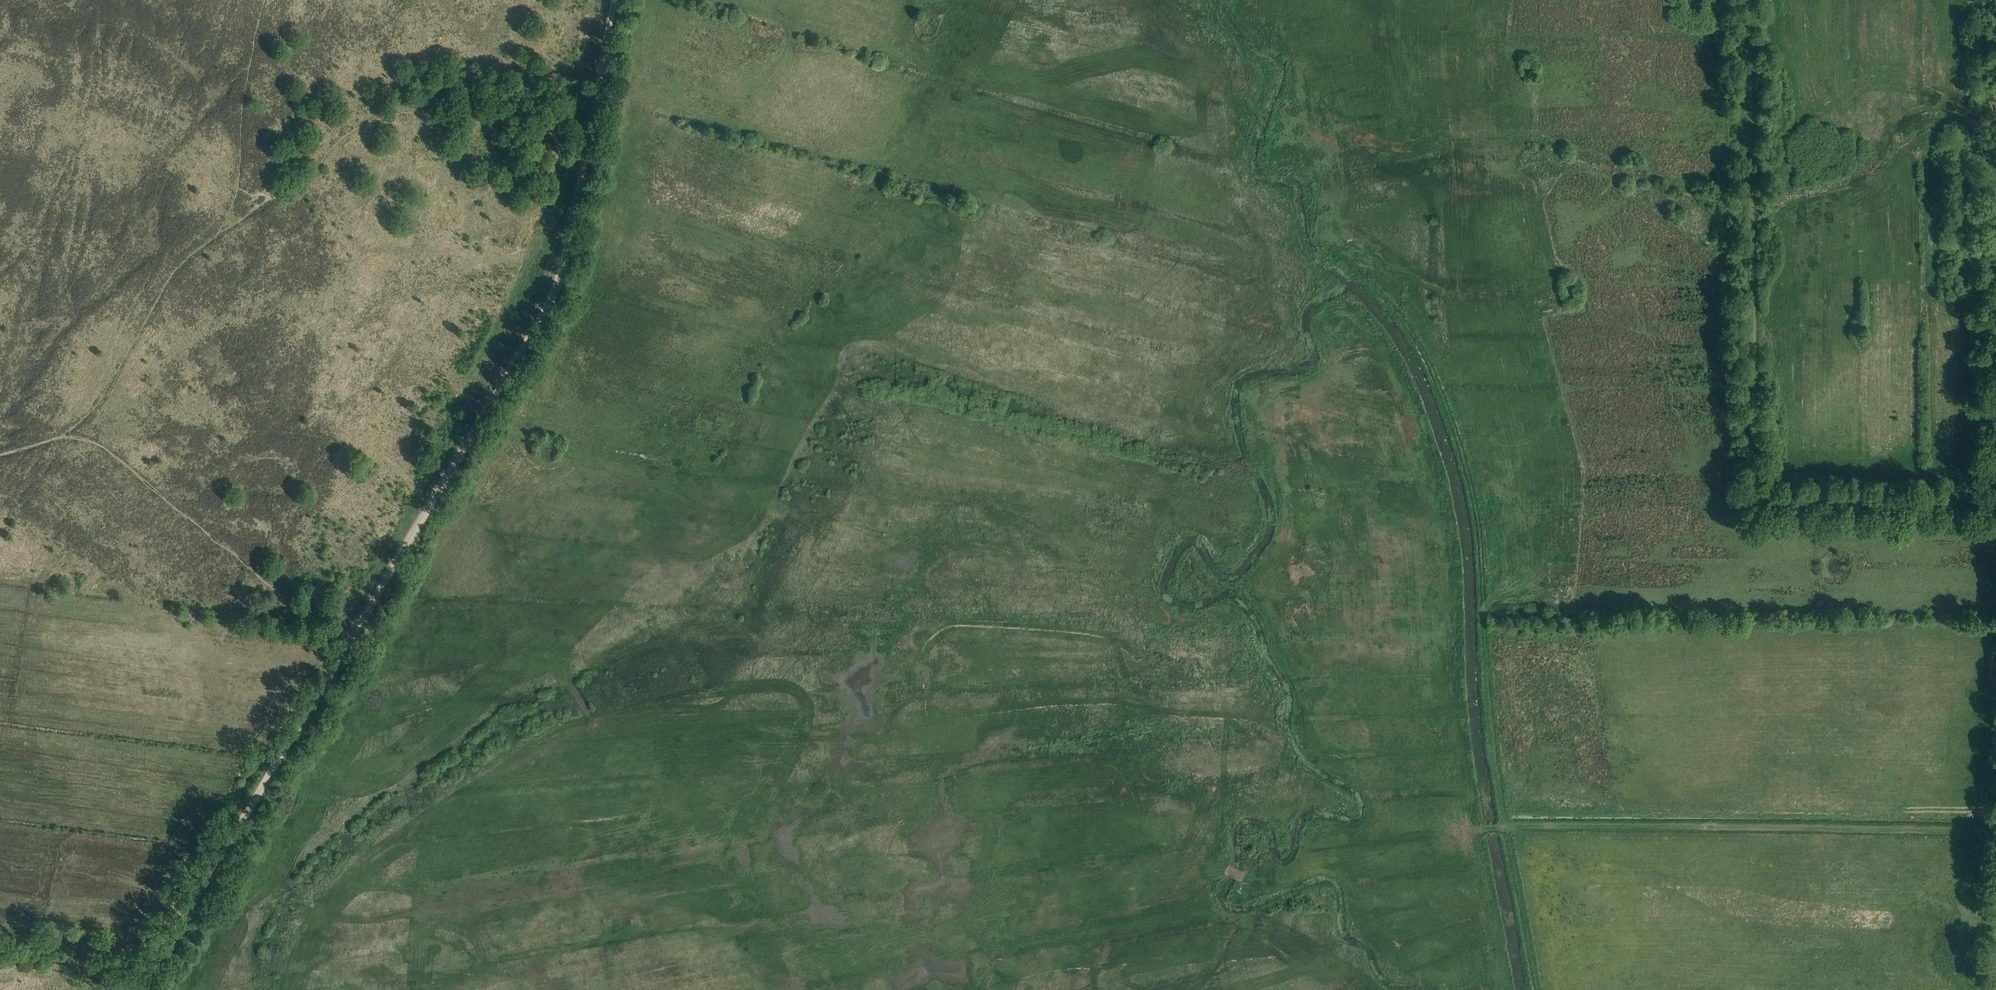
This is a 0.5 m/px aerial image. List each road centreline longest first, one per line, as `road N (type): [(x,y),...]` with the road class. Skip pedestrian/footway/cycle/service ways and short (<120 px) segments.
road 1 (track): [(1995,503),(1777,501),(1761,492),(1752,0)]
road 2 (track): [(615,0),(556,286),(351,639)]
road 3 (track): [(351,639),(140,989)]

